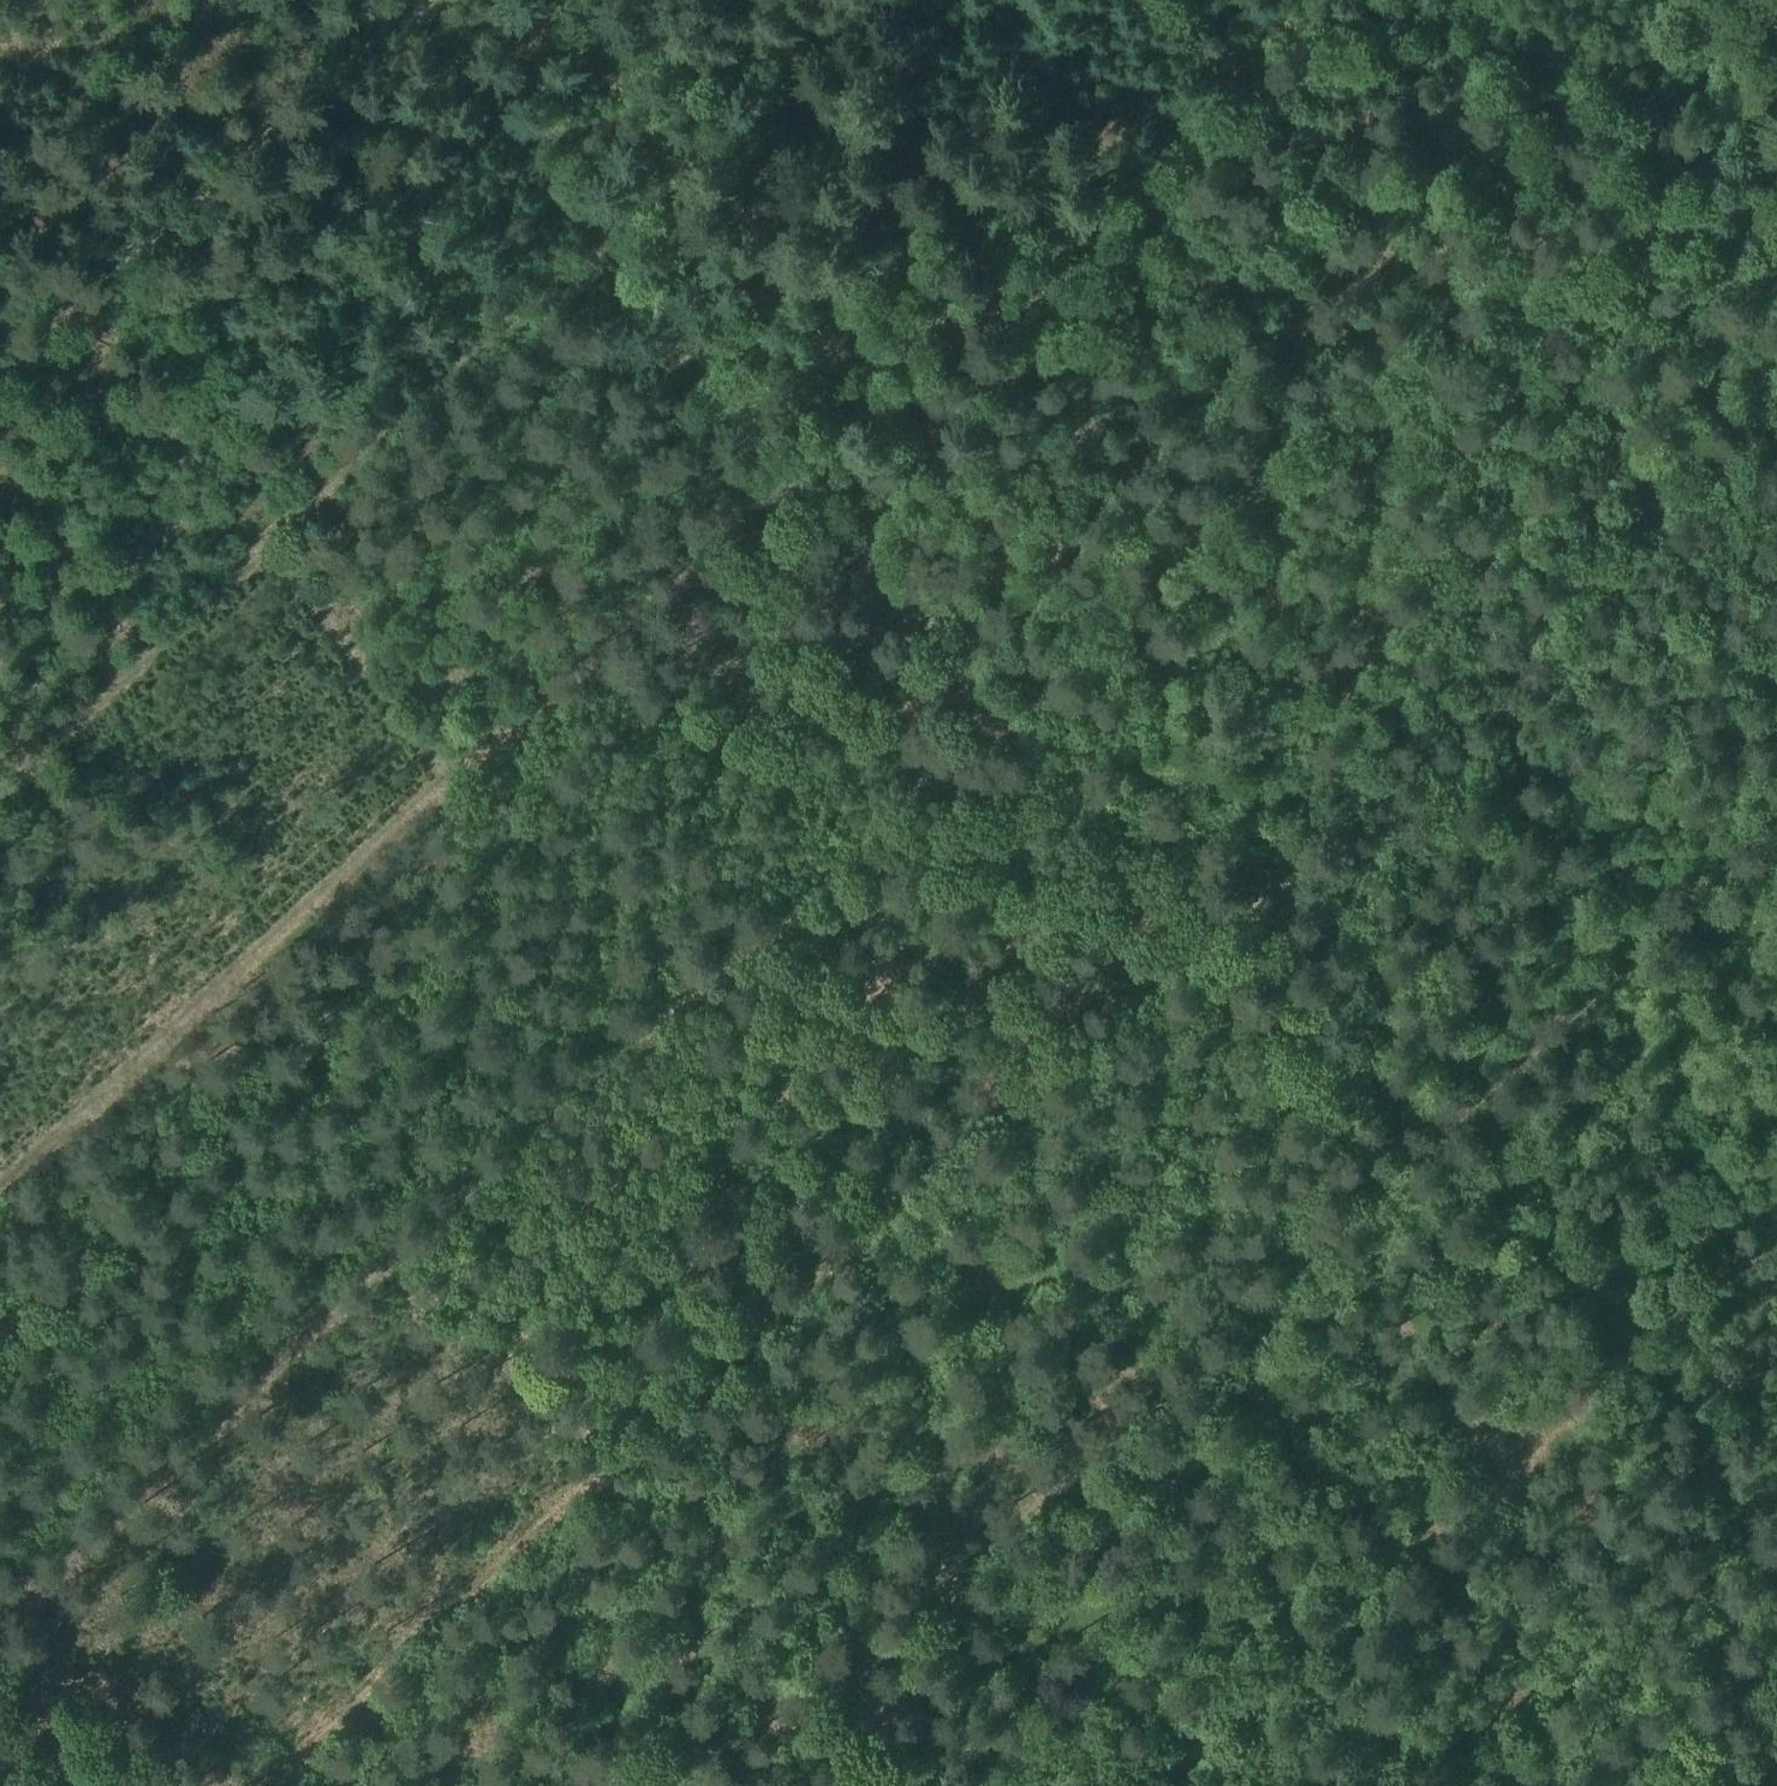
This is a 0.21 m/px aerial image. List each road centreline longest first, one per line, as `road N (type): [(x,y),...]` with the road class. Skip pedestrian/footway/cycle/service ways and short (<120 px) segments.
road 1 (track): [(1776,33),(0,1615)]
road 2 (track): [(413,0),(609,252),(817,475),(1398,1196),(1776,1626)]
road 3 (track): [(1776,434),(1194,935),(336,1717),(270,1785)]
road 4 (track): [(1776,855),(762,1785)]
road 5 (track): [(817,475),(0,1218)]
road 6 (track): [(609,252),(0,808)]
road 7 (track): [(413,0),(0,376)]
road 8 (track): [(1776,1667),(1649,1785)]

